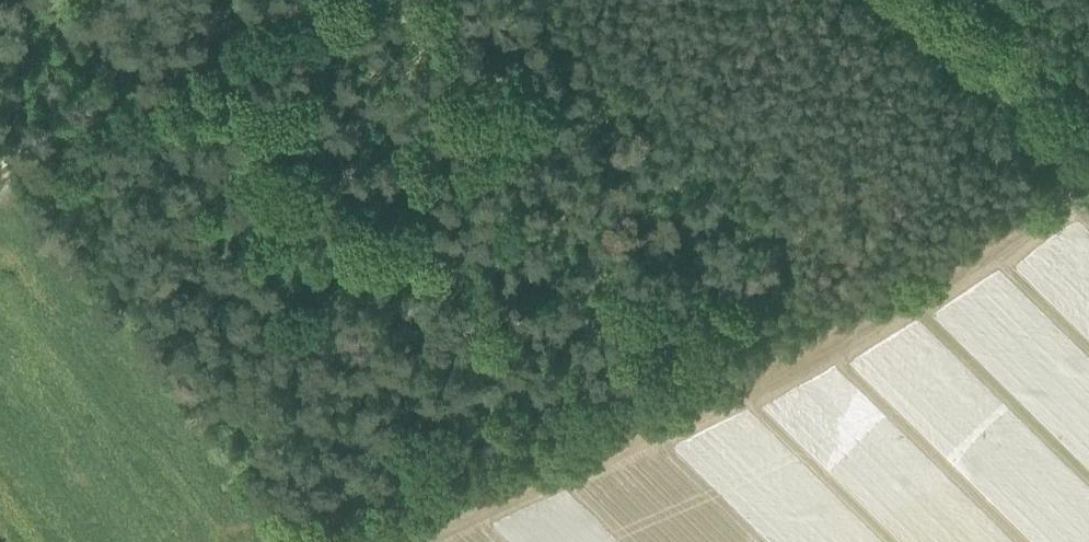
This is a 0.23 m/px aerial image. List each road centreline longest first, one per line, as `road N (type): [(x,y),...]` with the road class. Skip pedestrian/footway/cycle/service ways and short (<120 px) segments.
road 1 (track): [(374,541),(739,381),(990,247),(1088,173)]
road 2 (track): [(315,0),(0,184)]
road 3 (secondary): [(1088,161),(927,0)]

